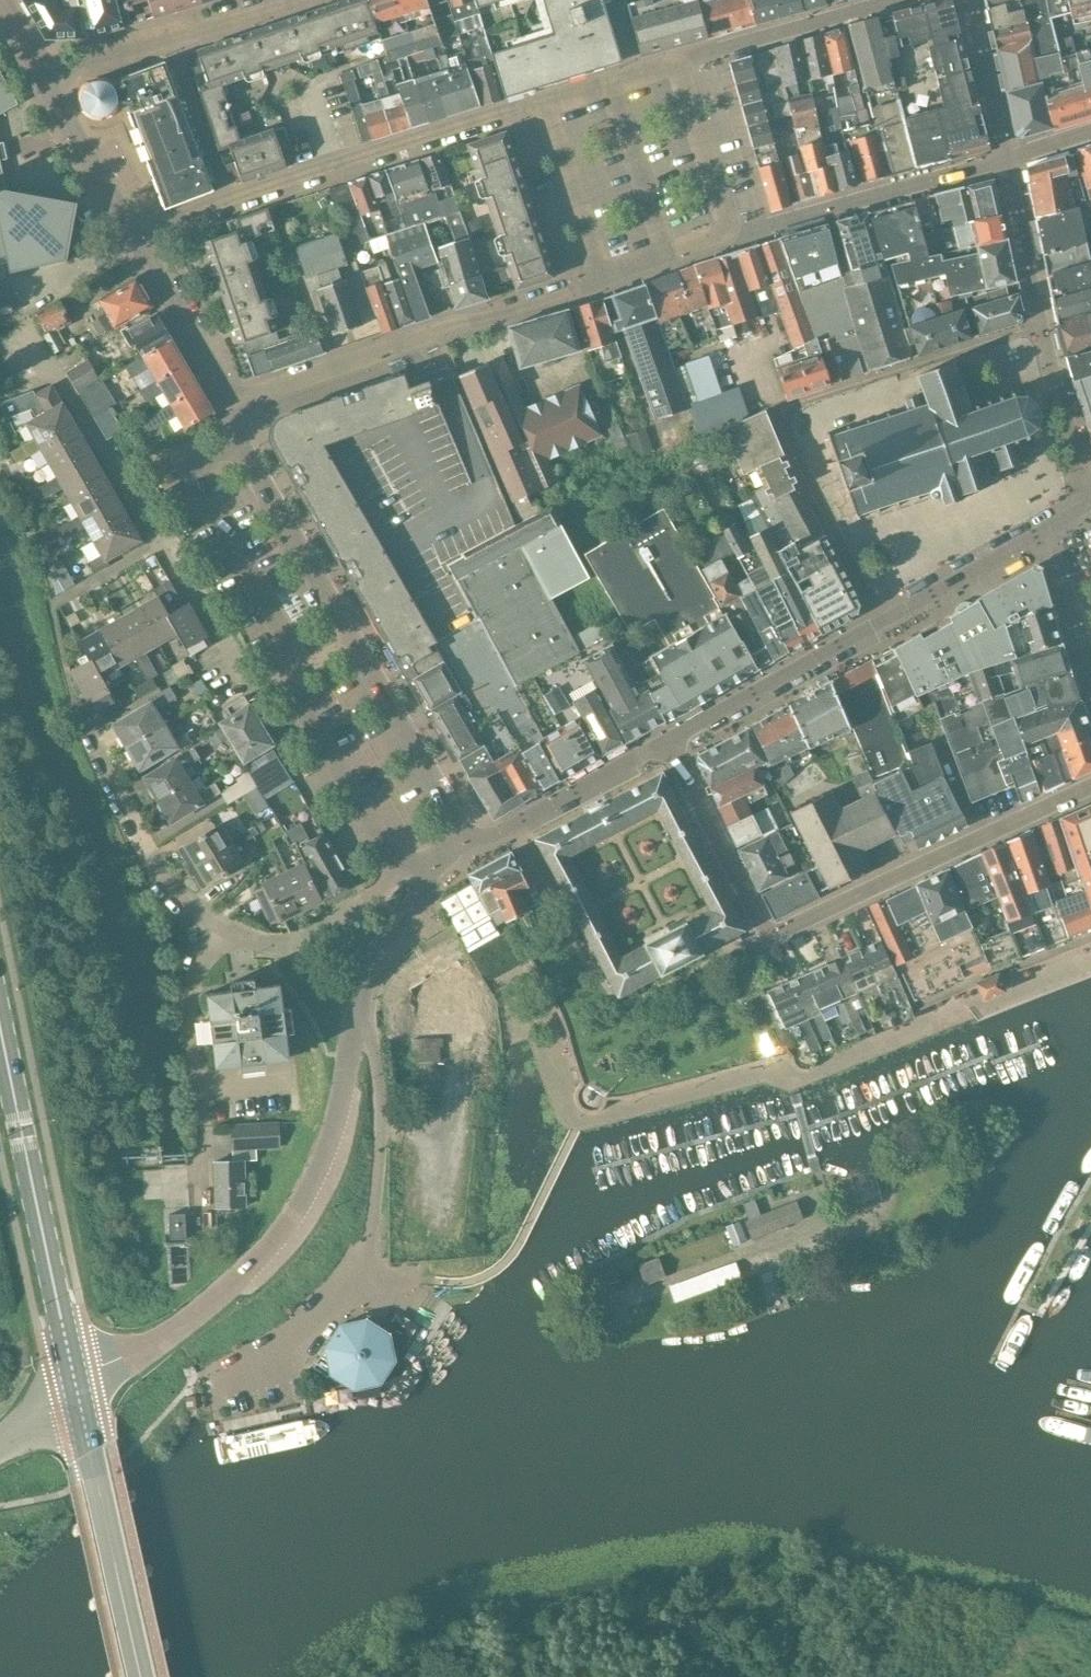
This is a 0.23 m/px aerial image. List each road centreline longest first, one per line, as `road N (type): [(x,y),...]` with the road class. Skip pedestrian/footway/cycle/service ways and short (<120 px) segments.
road 1 (residential): [(669,744),(767,936),(1090,784)]
road 2 (residential): [(359,1004),(326,1163),(293,1216),(251,1268),(170,1334),(75,1387)]
road 3 (residential): [(425,863),(307,939),(288,944),(230,929),(192,906),(154,866),(82,726)]
road 4 (residential): [(222,1390),(282,1353),(364,1278),(382,1125),(359,1004)]
road 5 (residential): [(463,829),(240,434)]
road 6 (residential): [(540,102),(226,201),(142,237)]
road 7 (residential): [(232,402),(600,283)]
road 8 (primary): [(0,1026),(75,1387)]
road 9 (residential): [(669,259),(733,236),(676,62),(614,81)]
road 10 (residential): [(240,434),(181,467),(278,624),(288,652),(284,681)]
road 11 (primary): [(75,1387),(141,1676)]
road 12 (residential): [(44,78),(303,0)]
road 13 (residential): [(158,545),(25,326)]
road 14 (residential): [(284,681),(375,830),(395,855),(425,863)]
road 15 (residential): [(284,681),(251,680),(158,545)]
road 16 (residential): [(600,283),(540,102)]
road 17 (residential): [(232,402),(142,237)]
road 18 (residential): [(142,237),(44,78)]
road 19 (residential): [(614,81),(669,259)]
road 20 (residential): [(425,863),(407,918),(368,965),(359,1004)]
road 21 (residential): [(52,605),(158,545)]

